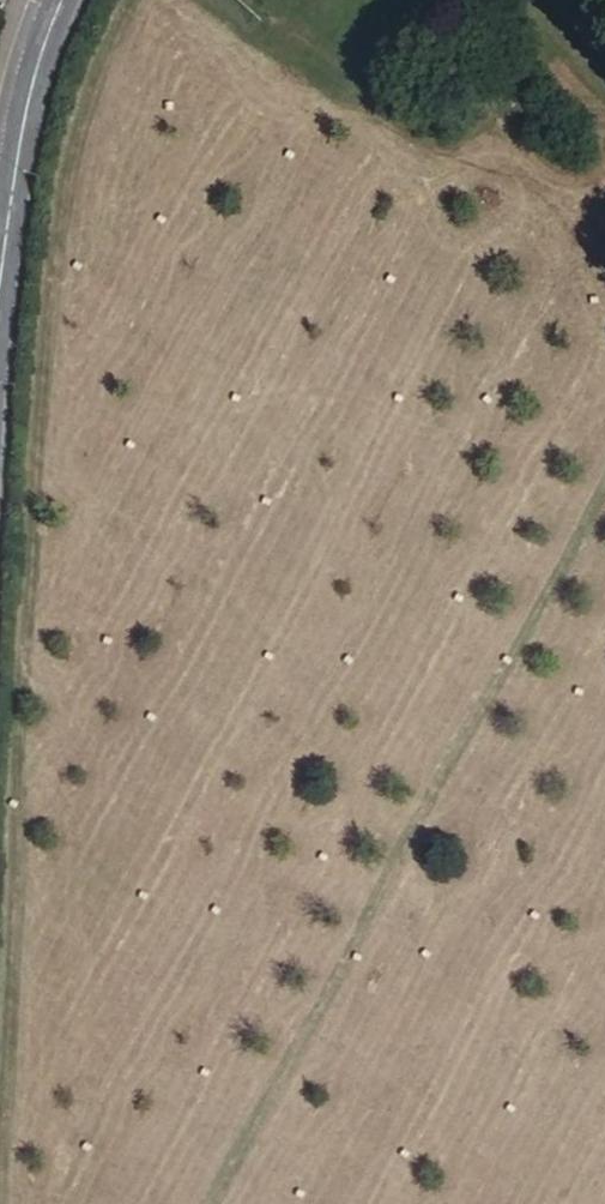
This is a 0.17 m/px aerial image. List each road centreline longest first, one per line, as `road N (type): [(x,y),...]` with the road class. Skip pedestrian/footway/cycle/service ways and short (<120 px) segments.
road 1 (residential): [(58,0),(8,128),(0,197)]

